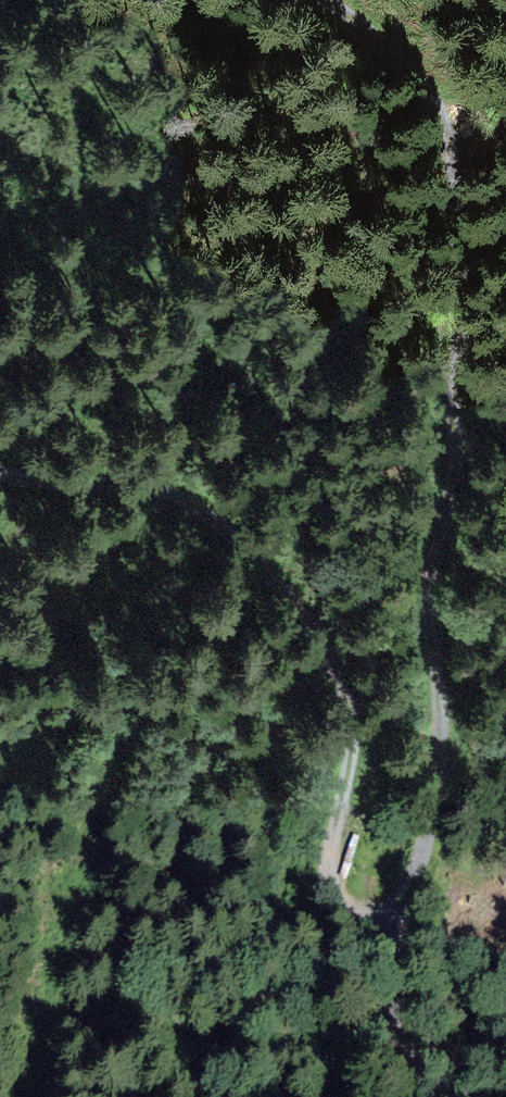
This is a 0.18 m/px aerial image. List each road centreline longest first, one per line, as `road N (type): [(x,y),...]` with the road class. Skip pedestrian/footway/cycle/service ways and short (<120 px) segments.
road 1 (track): [(329,0),(443,108),(468,195),(469,289),(453,384),(457,473),(430,604),(439,802),(411,895),(374,927),(344,892),(337,826),(356,710),(320,622),(252,535),(178,495),(0,468)]
road 2 (track): [(374,927),(397,1021),(454,1096)]

